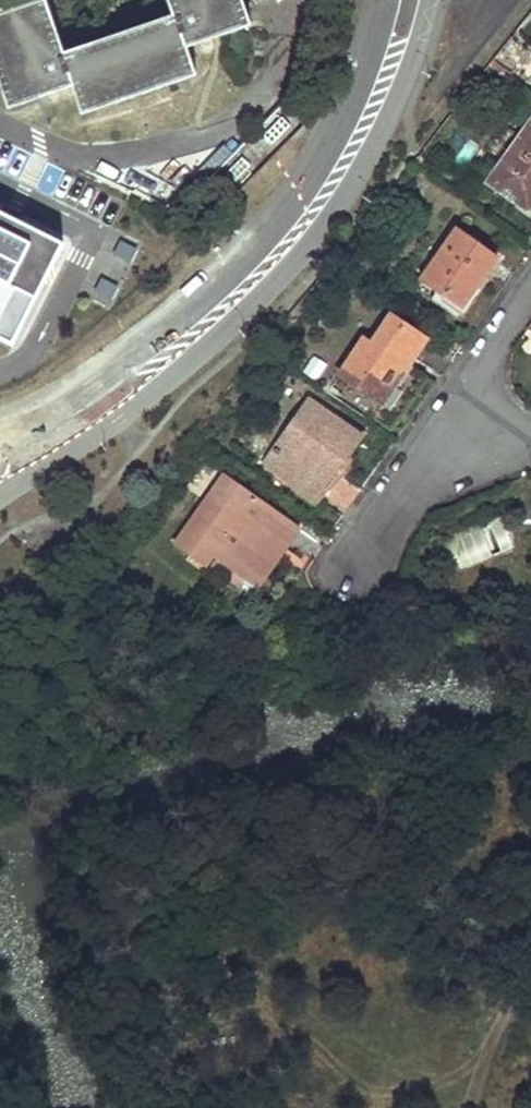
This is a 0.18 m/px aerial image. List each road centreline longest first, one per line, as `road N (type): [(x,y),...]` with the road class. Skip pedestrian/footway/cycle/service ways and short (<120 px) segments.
road 1 (tertiary): [(0,499),(118,422),(251,309),(357,183),(413,69),(430,0)]
road 2 (tertiary): [(388,0),(378,40),(319,161),(279,217),(225,271),(67,398),(0,442)]
road 3 (residential): [(350,573),(477,442)]
road 4 (residential): [(477,442),(482,367),(530,296)]
road 5 (track): [(530,982),(509,1002),(468,1107)]

